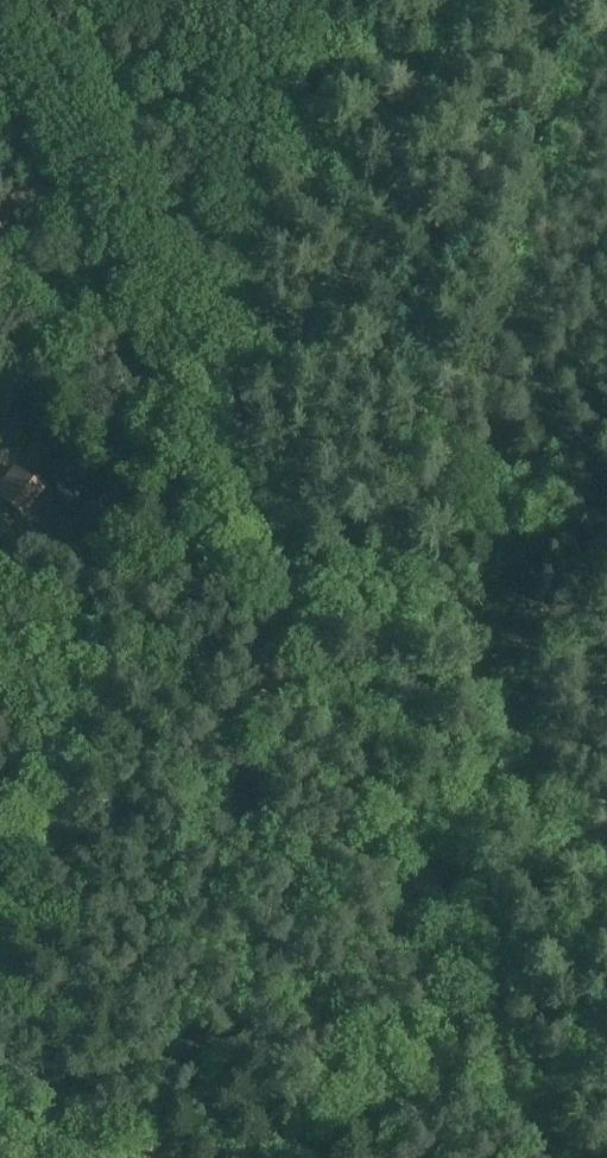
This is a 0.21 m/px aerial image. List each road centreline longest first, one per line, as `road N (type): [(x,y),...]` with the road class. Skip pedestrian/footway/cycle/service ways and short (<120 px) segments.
road 1 (track): [(297,635),(104,254),(0,68)]
road 2 (track): [(149,1157),(259,678),(269,656),(297,635)]
road 3 (track): [(142,337),(189,322),(213,304),(233,272),(316,0)]
road 4 (track): [(575,1157),(393,813)]
road 5 (track): [(606,642),(393,813)]
road 6 (track): [(393,813),(297,635)]

